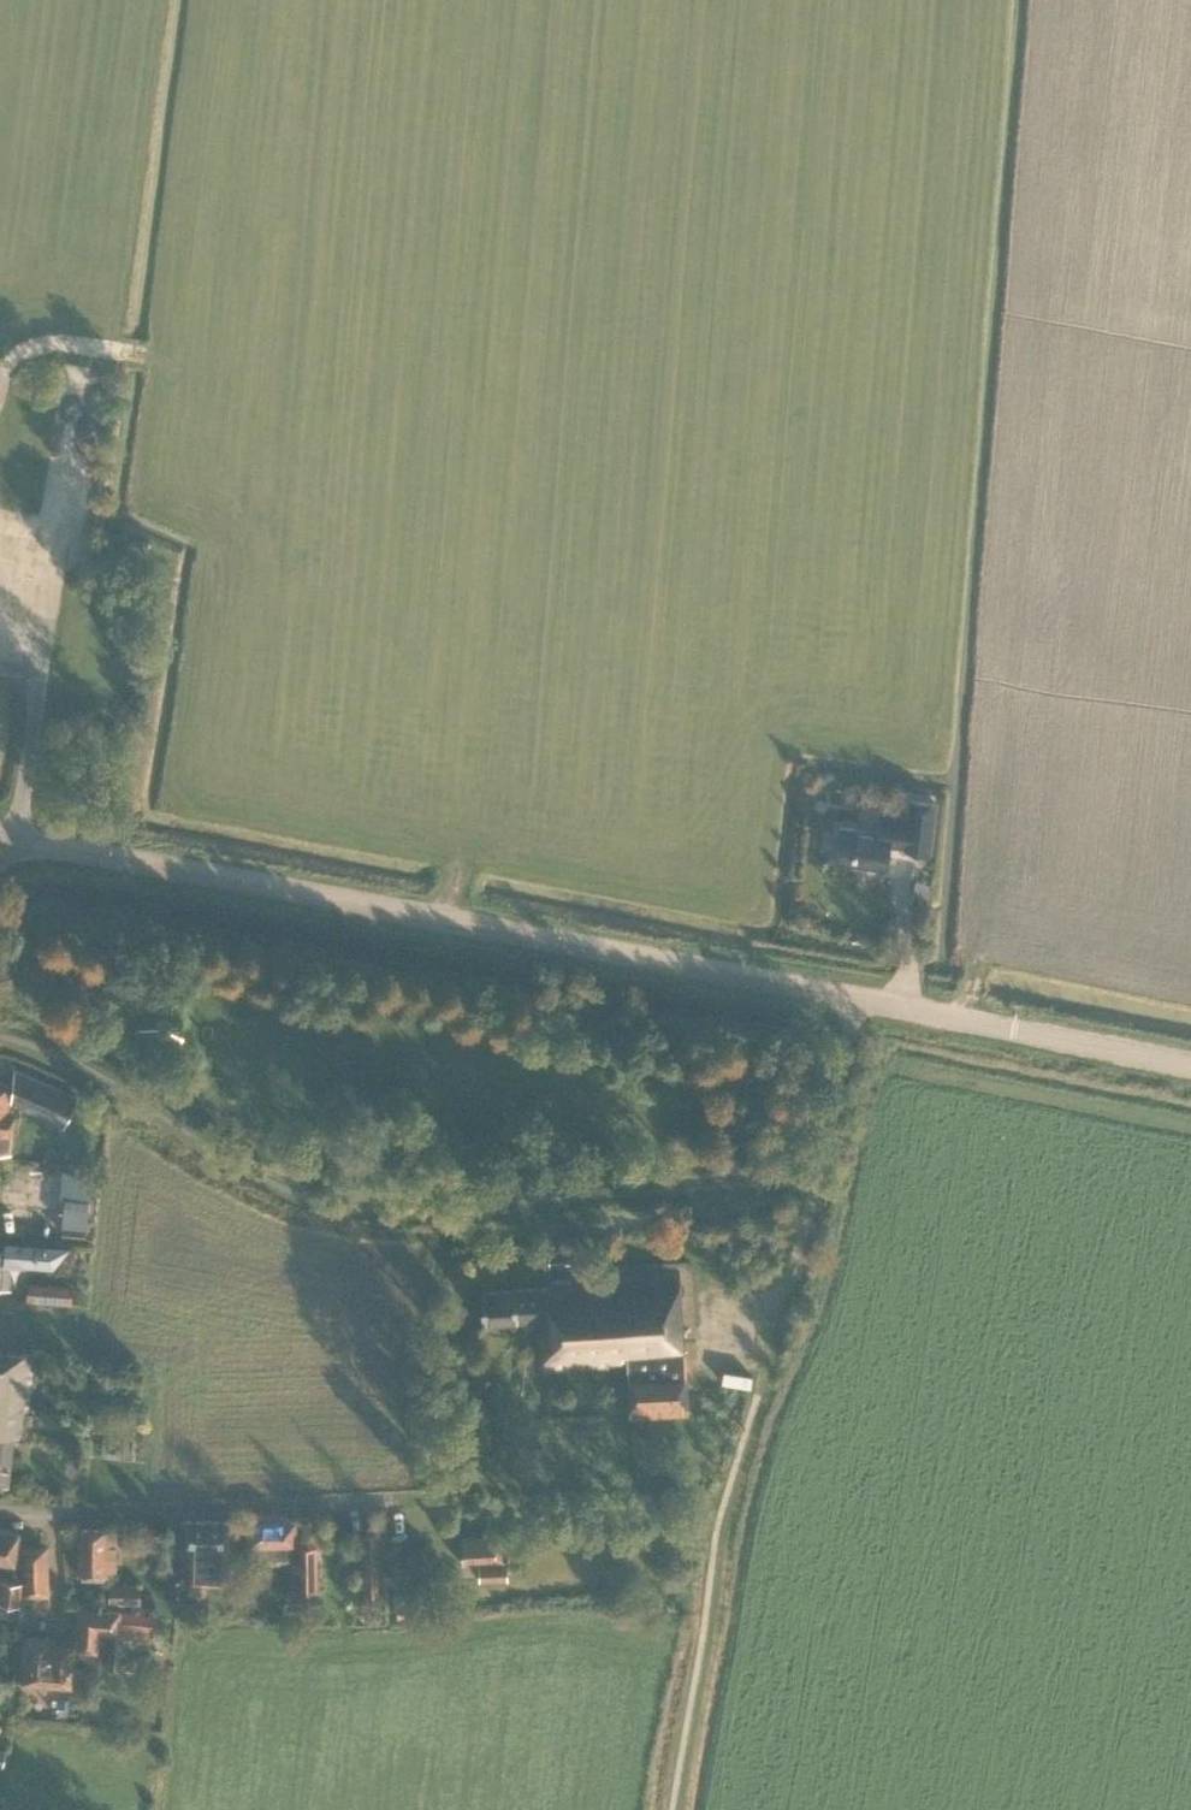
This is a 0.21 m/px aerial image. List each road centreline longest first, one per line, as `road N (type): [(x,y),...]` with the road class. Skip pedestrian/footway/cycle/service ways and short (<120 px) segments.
road 1 (tertiary): [(1190,1063),(0,838)]
road 2 (residential): [(0,1507),(394,1498)]

